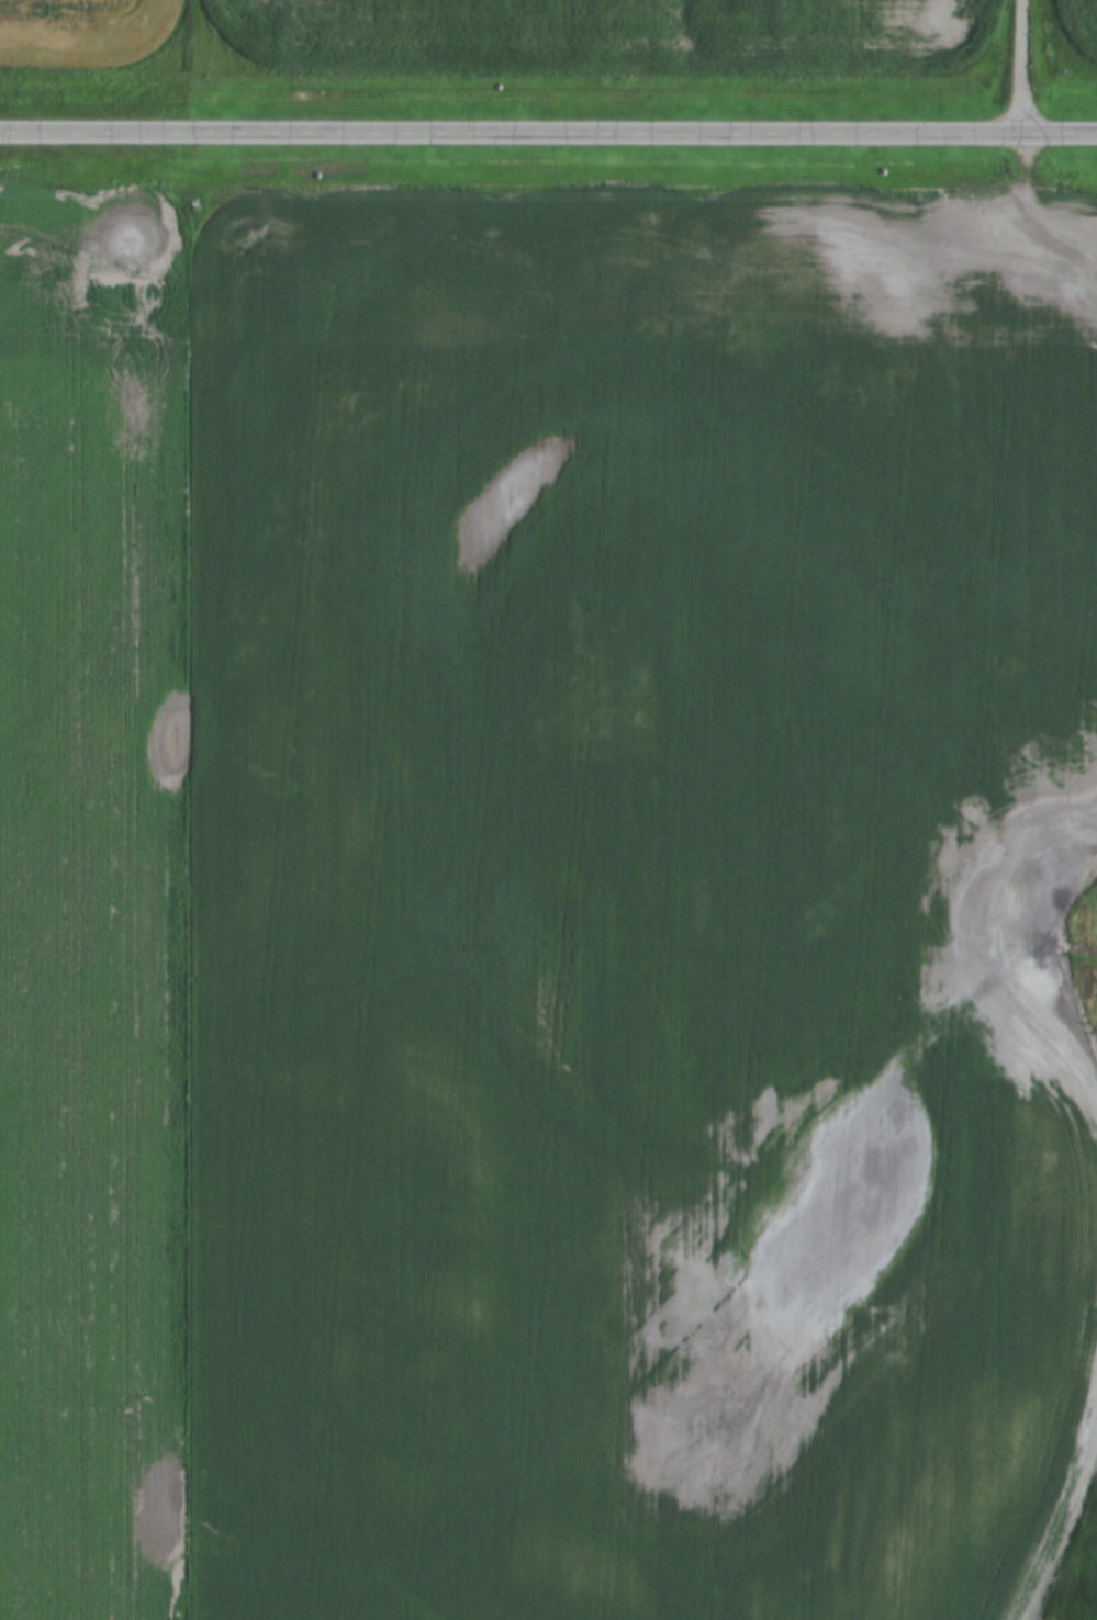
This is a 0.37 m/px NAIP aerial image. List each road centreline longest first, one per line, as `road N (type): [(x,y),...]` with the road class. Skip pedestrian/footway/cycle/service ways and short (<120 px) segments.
road 1 (tertiary): [(1096,132),(0,131)]

